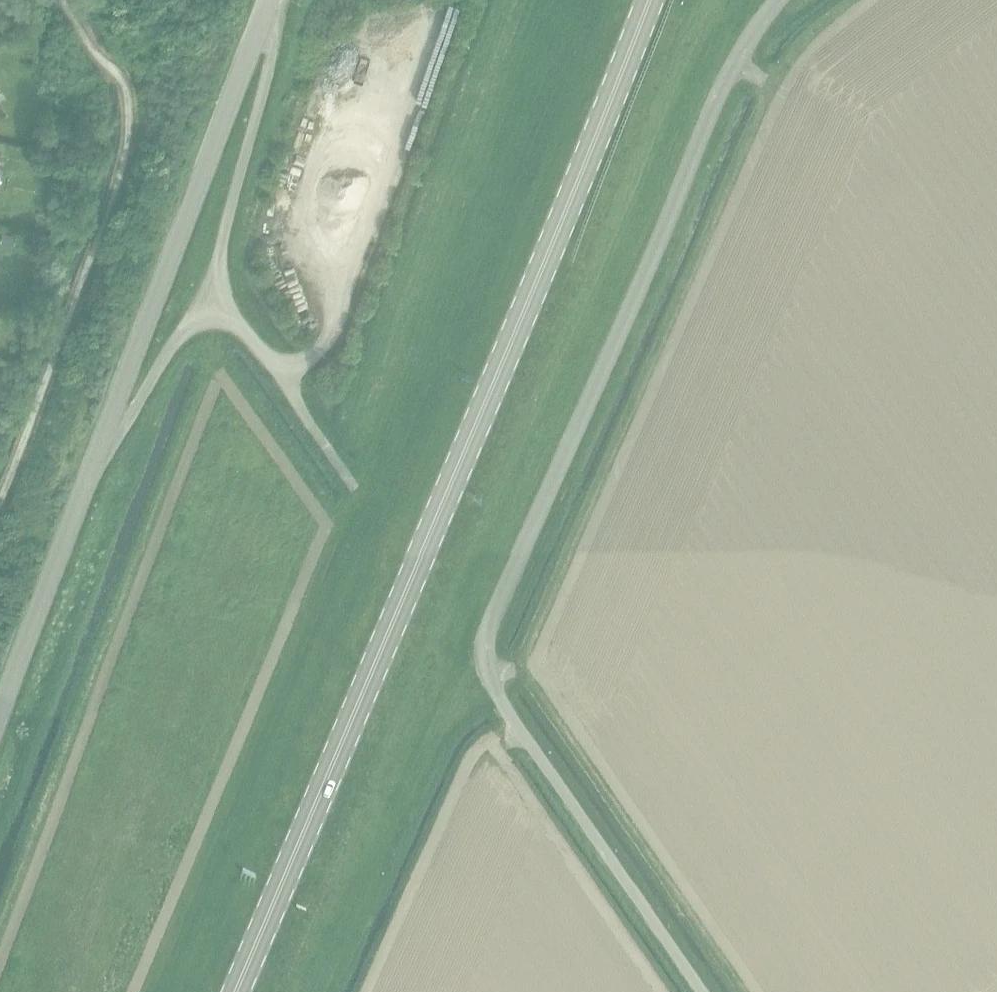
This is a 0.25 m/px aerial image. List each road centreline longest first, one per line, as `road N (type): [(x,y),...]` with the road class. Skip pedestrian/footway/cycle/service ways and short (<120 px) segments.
road 1 (unclassified): [(702,991),(517,729),(486,660),(494,611),(736,62),(785,0)]
road 2 (primary): [(239,991),(650,0)]
road 3 (unclassified): [(0,702),(268,0)]

